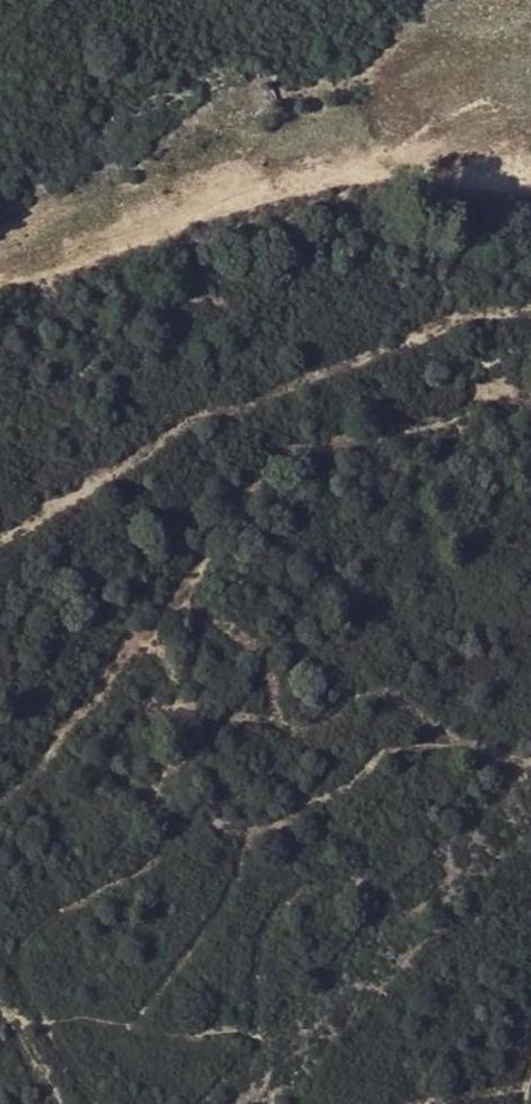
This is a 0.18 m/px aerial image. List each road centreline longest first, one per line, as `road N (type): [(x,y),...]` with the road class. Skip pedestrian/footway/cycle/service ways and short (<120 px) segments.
road 1 (track): [(0,262),(255,165),(410,158),(530,200)]

